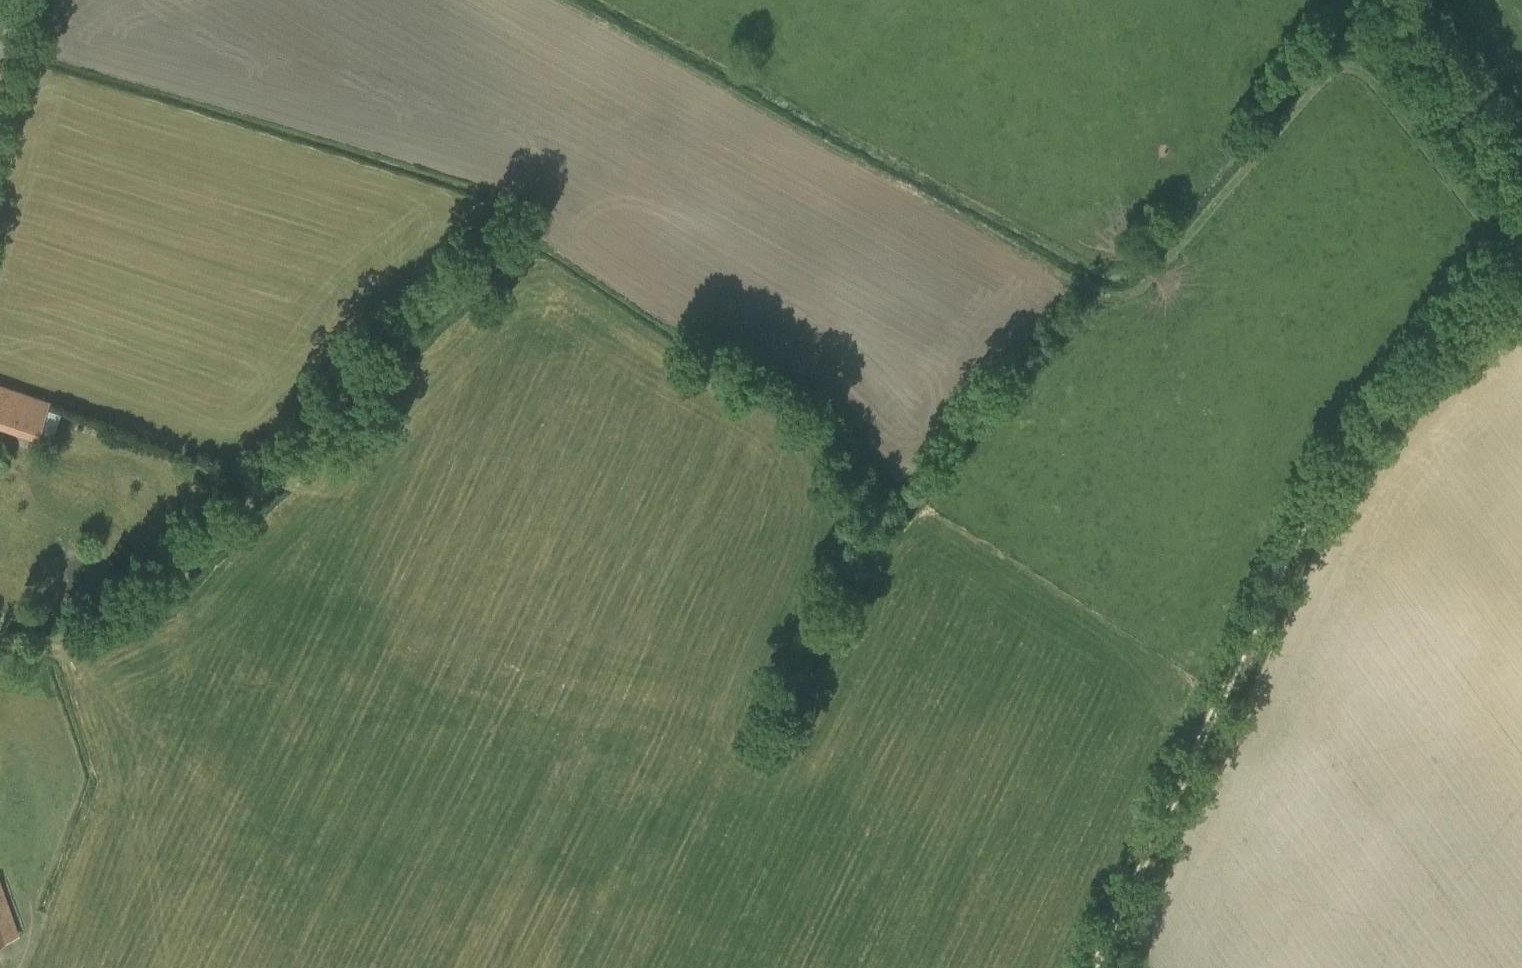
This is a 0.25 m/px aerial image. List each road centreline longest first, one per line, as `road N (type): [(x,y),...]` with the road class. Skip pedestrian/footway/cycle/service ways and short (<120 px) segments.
road 1 (unclassified): [(1521,187),(1396,0)]

